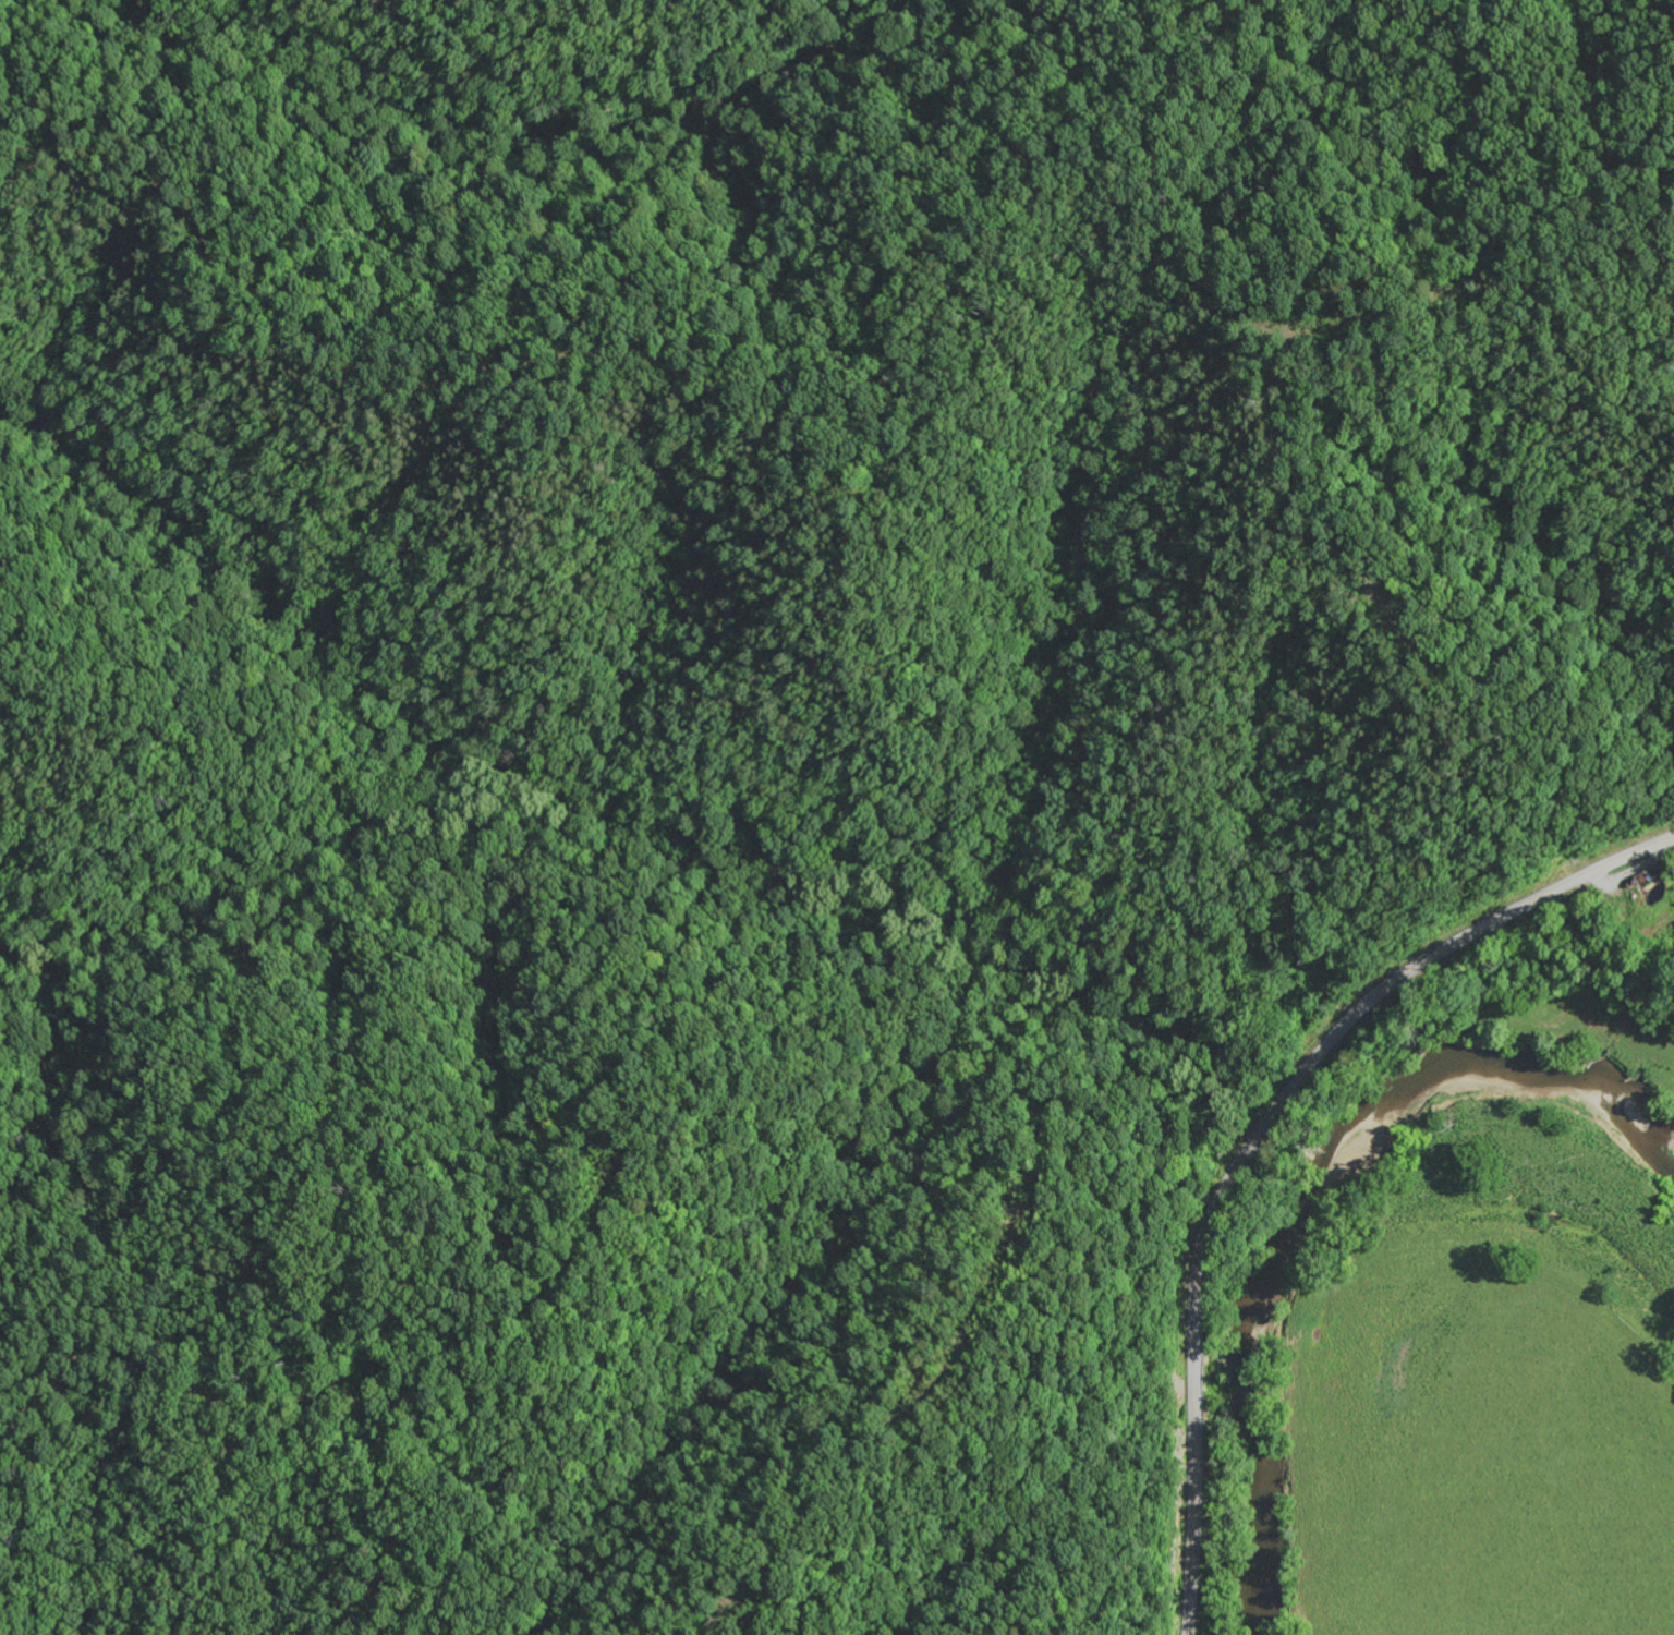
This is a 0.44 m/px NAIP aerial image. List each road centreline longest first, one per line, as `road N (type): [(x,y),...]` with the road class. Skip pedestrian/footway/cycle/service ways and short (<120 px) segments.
road 1 (secondary): [(1206,1634),(1208,1258),(1287,1103),(1358,1014),(1421,966),(1673,842)]

